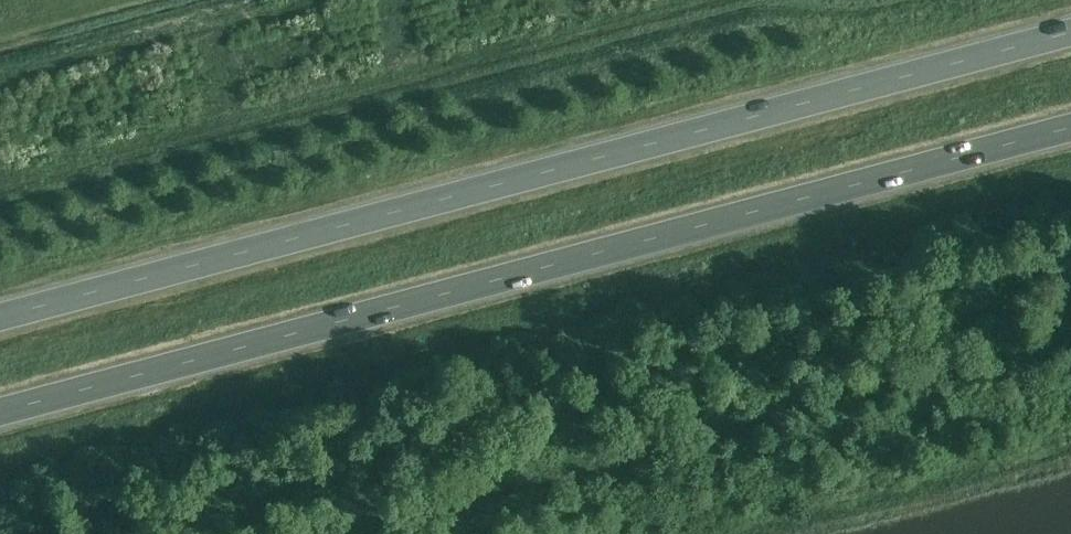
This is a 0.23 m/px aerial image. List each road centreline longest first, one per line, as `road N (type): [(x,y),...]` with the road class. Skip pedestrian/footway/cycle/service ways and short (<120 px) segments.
road 1 (trunk): [(1070,34),(0,322)]
road 2 (trunk): [(0,414),(1070,128)]

